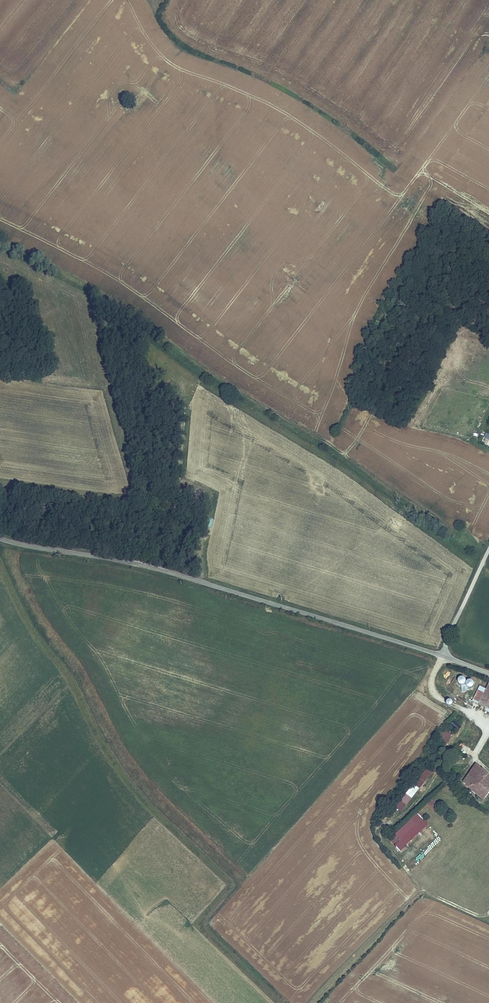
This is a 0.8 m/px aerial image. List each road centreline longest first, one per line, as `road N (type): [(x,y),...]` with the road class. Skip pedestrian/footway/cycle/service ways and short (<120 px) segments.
road 1 (unclassified): [(0,538),(146,566),(488,673)]

